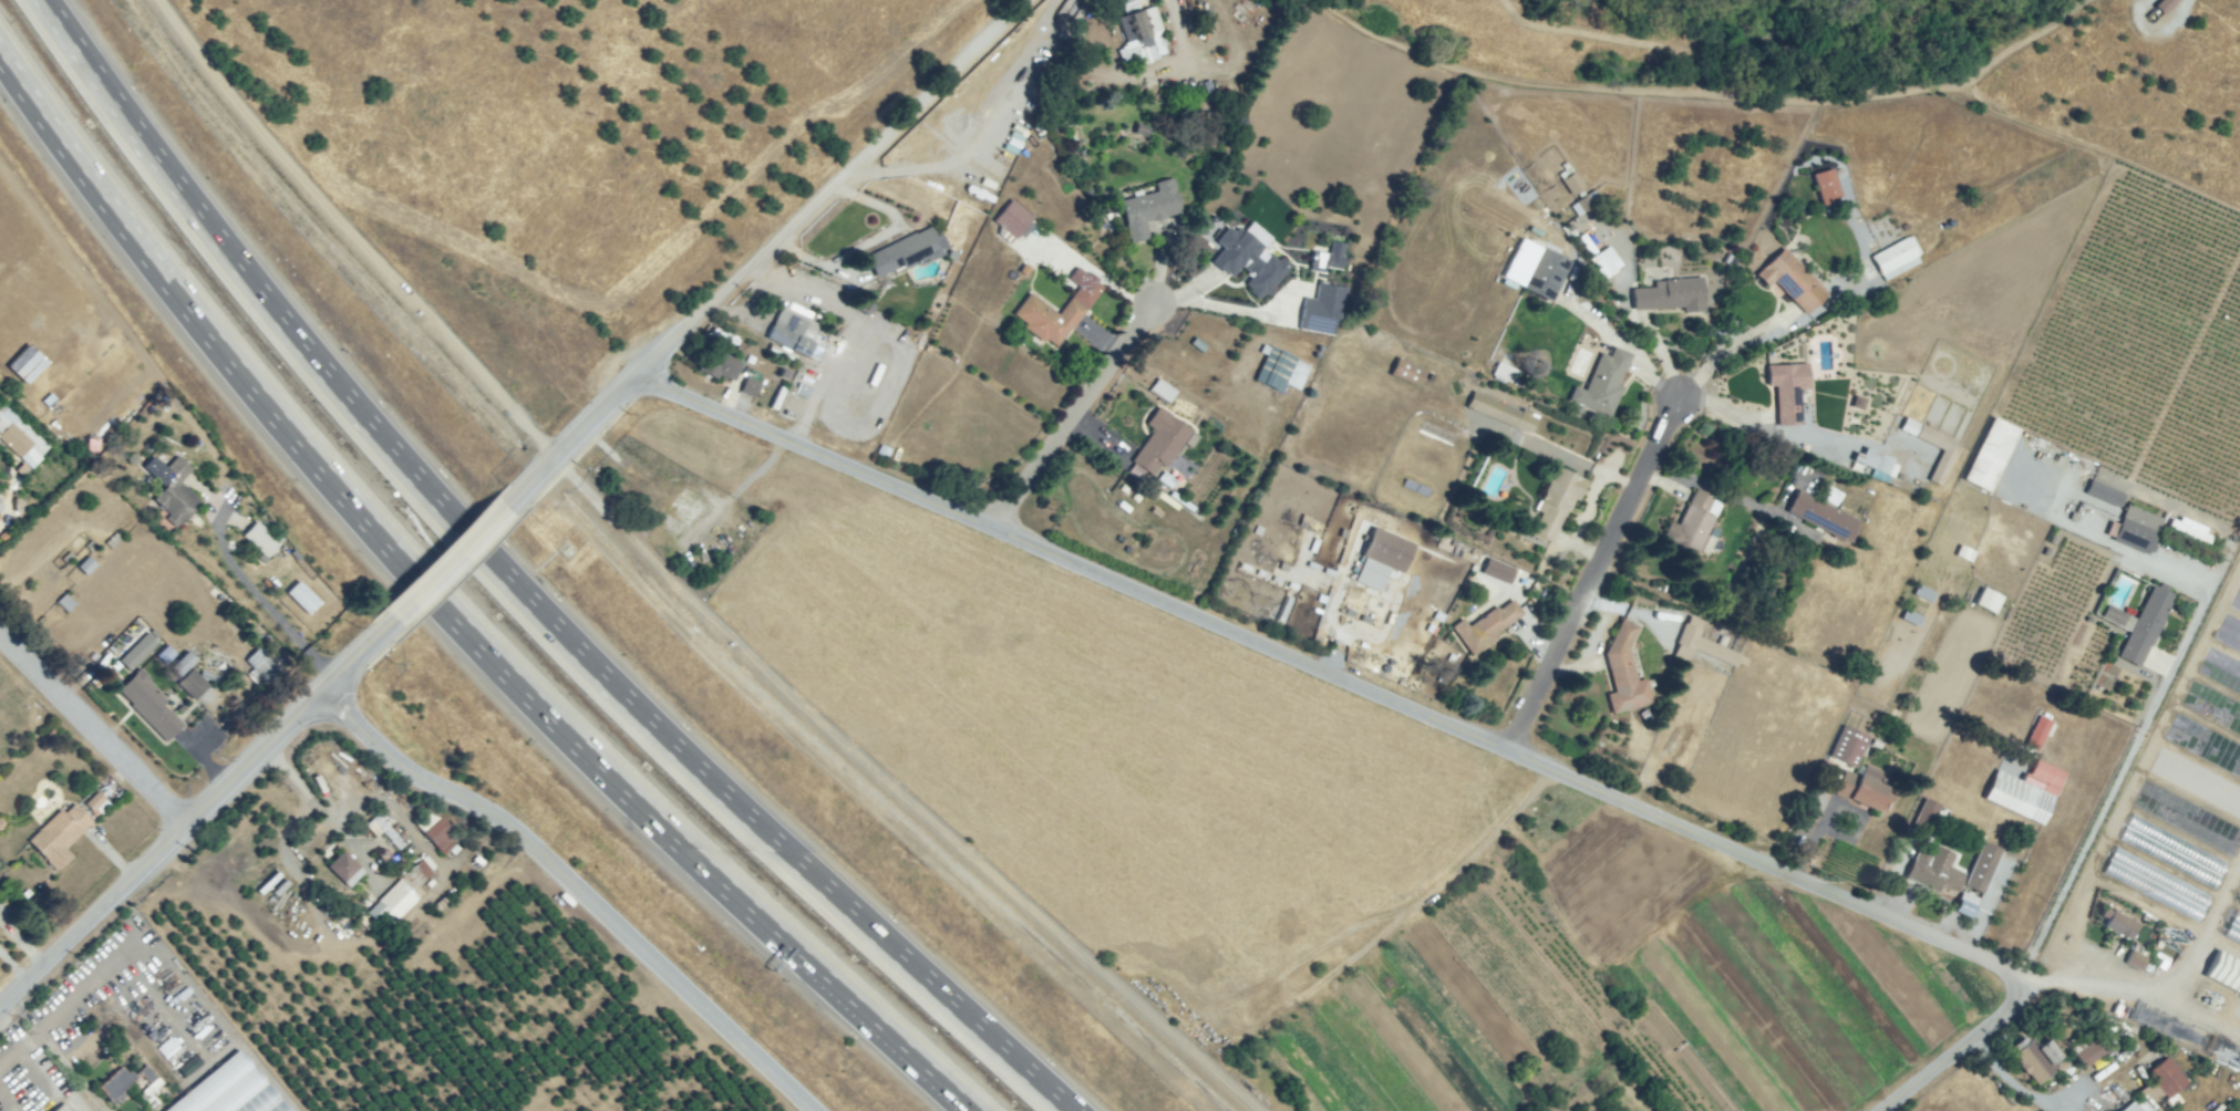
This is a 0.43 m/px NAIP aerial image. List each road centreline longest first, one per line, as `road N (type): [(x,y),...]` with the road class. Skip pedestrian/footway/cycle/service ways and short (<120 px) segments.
road 1 (residential): [(2017,978),(1507,746),(638,380)]
road 2 (track): [(557,456),(708,613),(1256,1110)]
road 3 (motorway): [(1069,1110),(647,721),(508,578)]
road 4 (tertiary): [(517,495),(1025,0)]
road 5 (motorway): [(461,626),(674,841),(969,1110)]
road 6 (residential): [(815,1110),(486,802),(431,788),(322,694)]
road 7 (track): [(2087,0),(1989,53),(1961,82),(1826,101),(1701,91),(1689,45),(1545,27),(1513,0)]
road 8 (motorway): [(438,503),(235,261),(43,0)]
road 9 (residential): [(154,0),(188,52),(380,280),(557,456)]
road 10 (motorway): [(0,56),(188,310),(320,469)]
road 11 (tertiary): [(322,694),(0,1002)]
road 12 (residential): [(1507,746),(1680,393)]
road 13 (residential): [(992,526),(1153,303)]
road 14 (residential): [(184,824),(0,627)]
road 15 (motorway): [(320,469),(461,626)]
road 16 (residential): [(1879,1110),(2012,1008),(2017,978)]
road 17 (tertiary): [(381,631),(517,495)]

